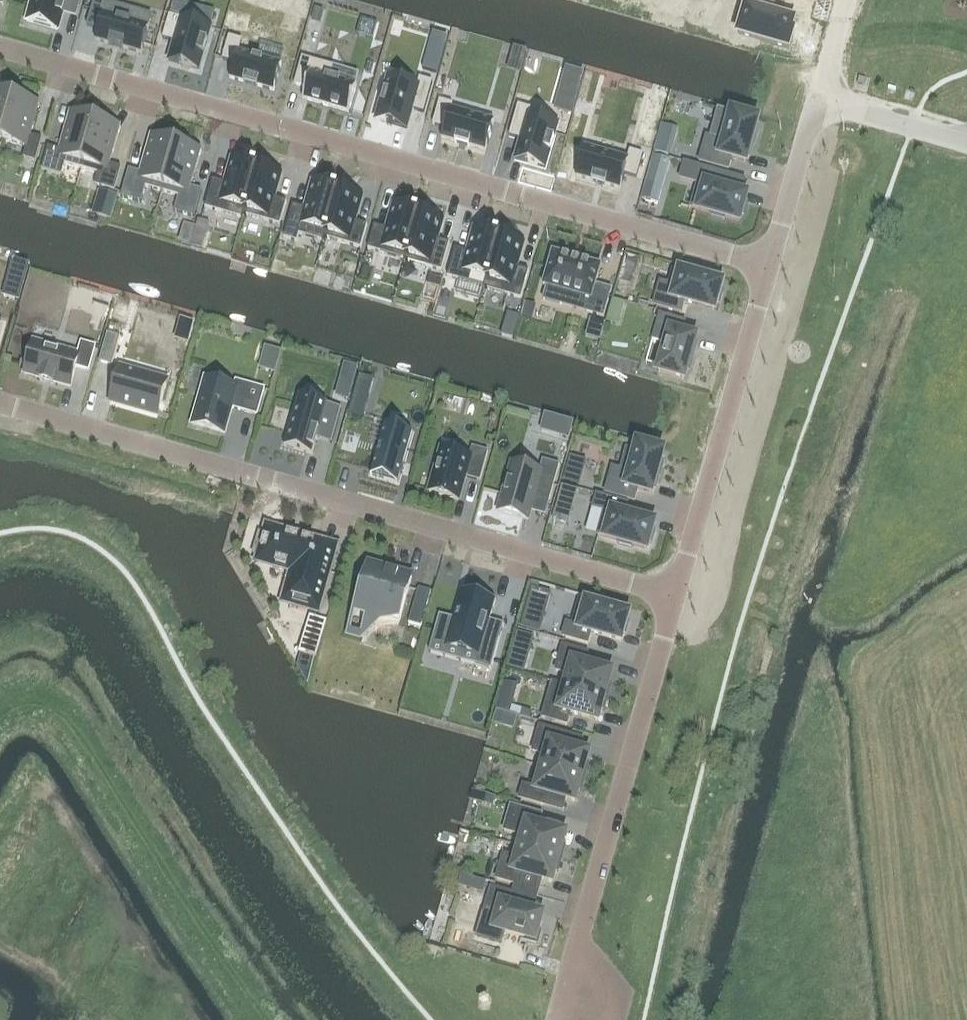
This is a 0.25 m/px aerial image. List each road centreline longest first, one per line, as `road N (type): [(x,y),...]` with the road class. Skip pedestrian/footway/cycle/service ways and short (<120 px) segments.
road 1 (residential): [(769,262),(0,45)]
road 2 (residential): [(676,593),(0,401)]
road 3 (unclassified): [(676,593),(556,1019)]
road 4 (unclassified): [(769,262),(676,593)]
road 5 (unclassified): [(817,100),(769,262)]
road 6 (unclassified): [(966,143),(817,100)]

